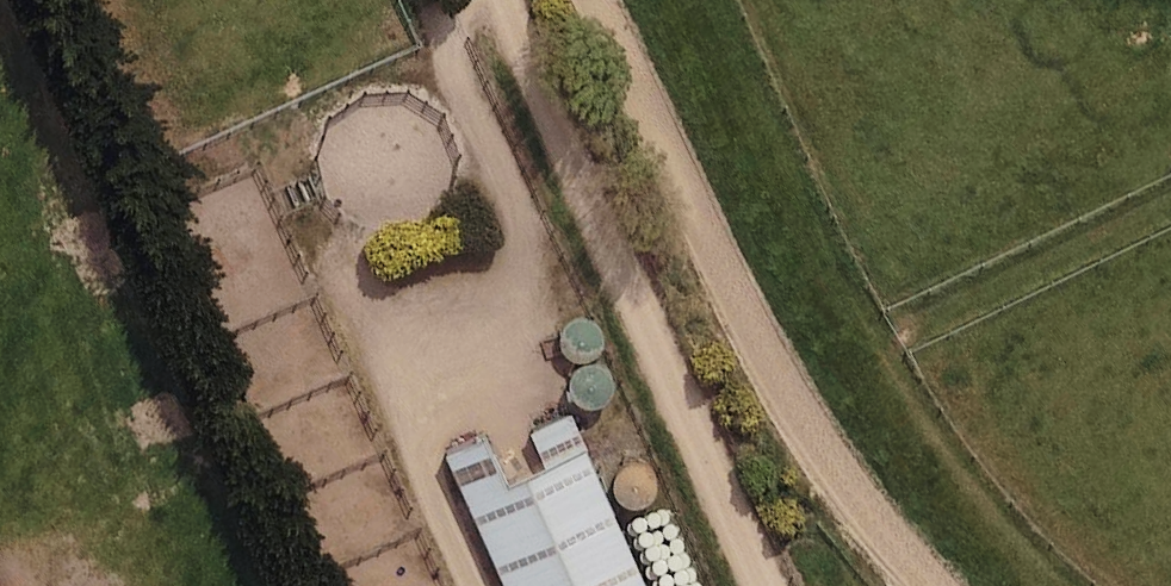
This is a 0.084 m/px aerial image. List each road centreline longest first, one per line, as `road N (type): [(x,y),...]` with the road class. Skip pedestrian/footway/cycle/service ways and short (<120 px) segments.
road 1 (track): [(930,585),(782,384),(596,0)]
road 2 (track): [(505,0),(765,585)]
road 3 (track): [(466,0),(450,38),(513,225),(513,273),(453,359),(388,389)]
road 4 (track): [(476,585),(350,303),(345,264),(366,215)]
road 5 (track): [(896,333),(1170,201)]

